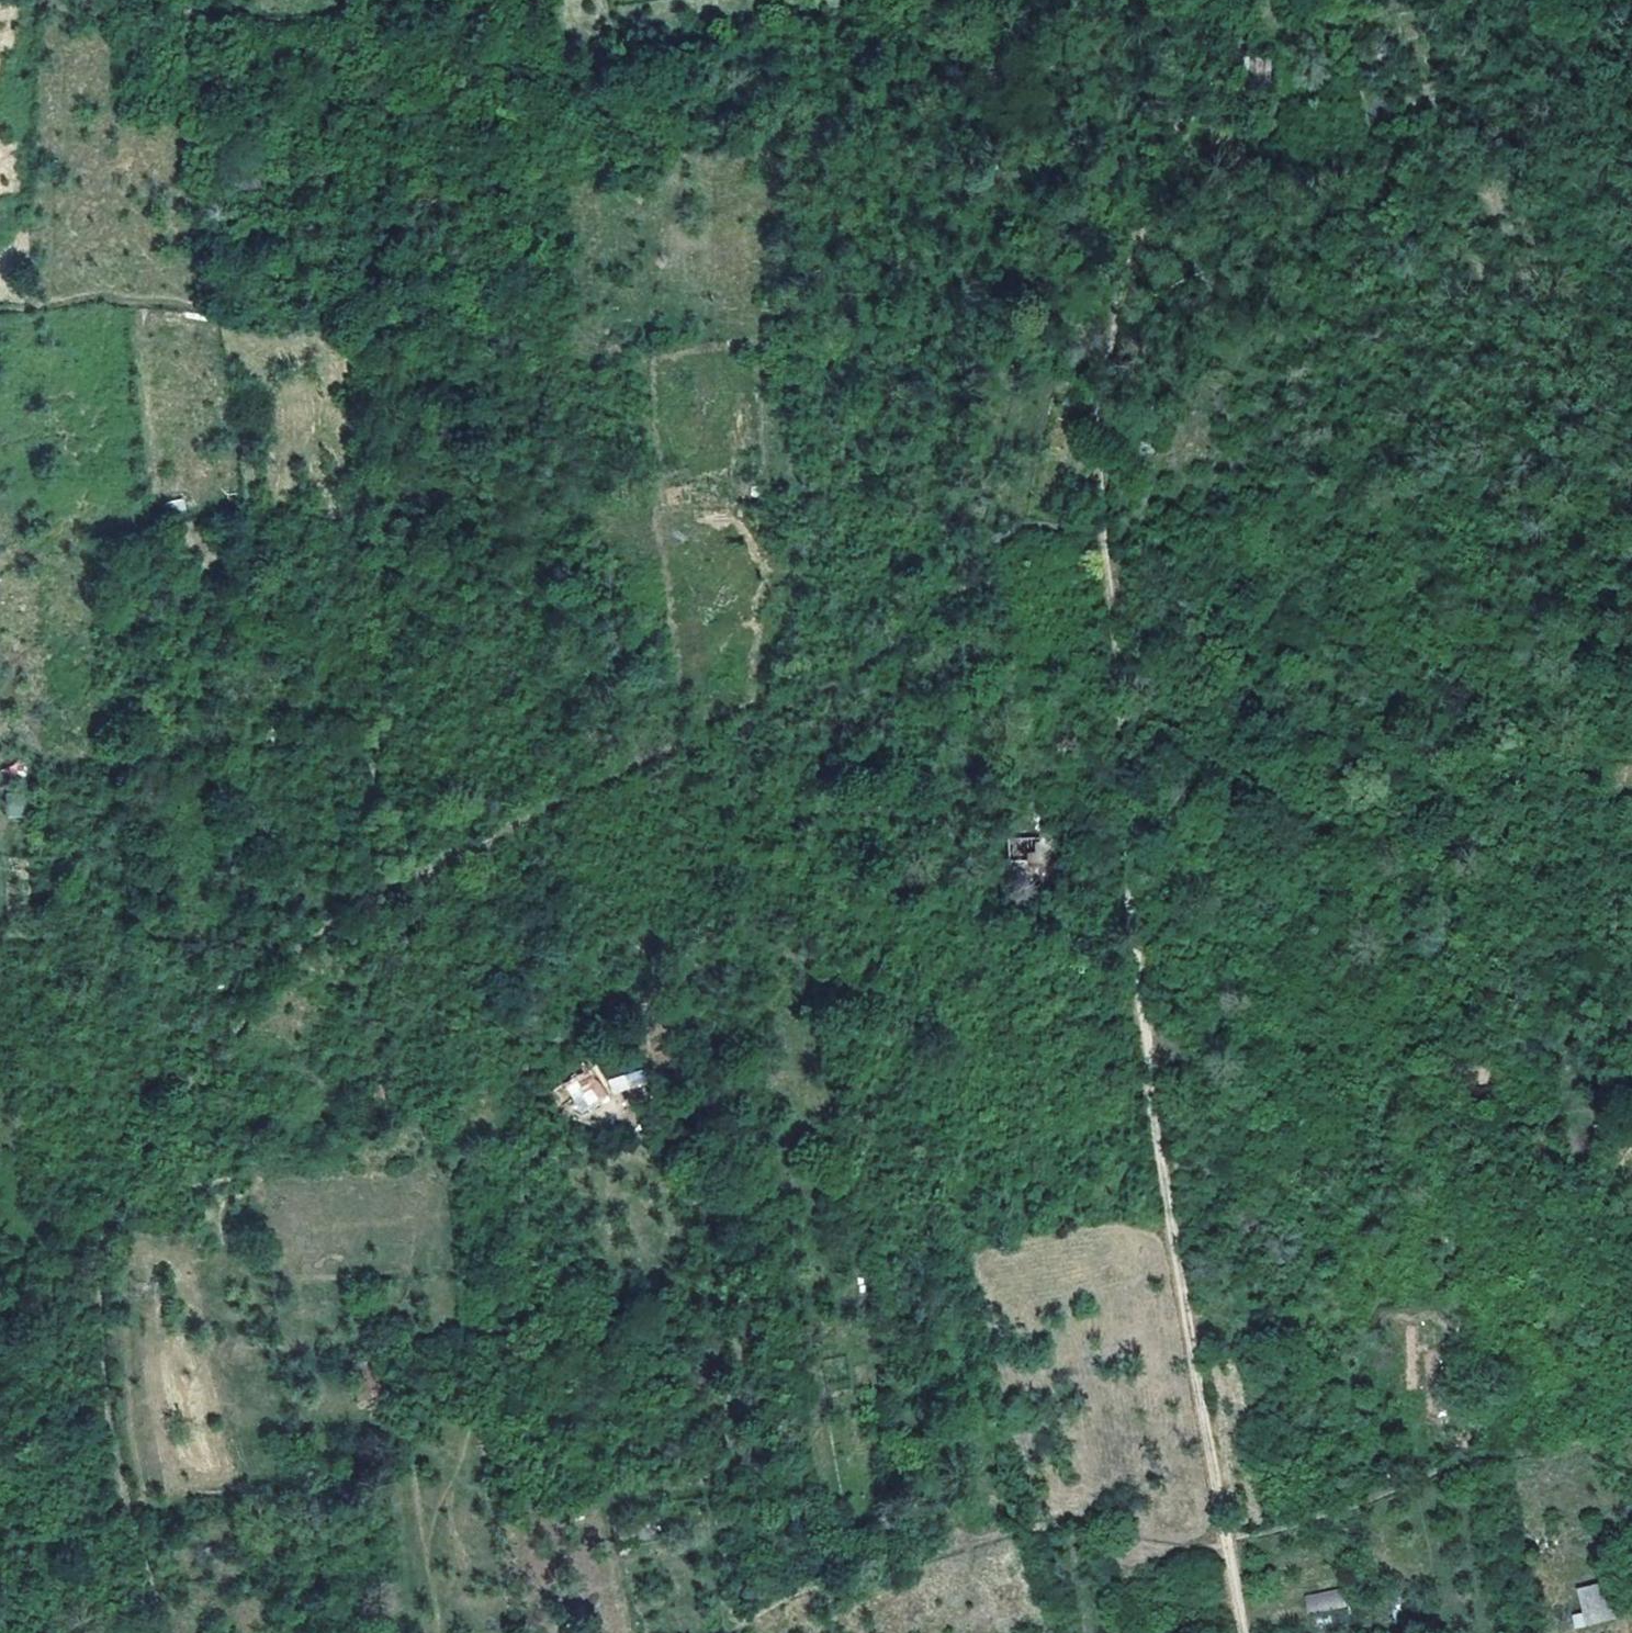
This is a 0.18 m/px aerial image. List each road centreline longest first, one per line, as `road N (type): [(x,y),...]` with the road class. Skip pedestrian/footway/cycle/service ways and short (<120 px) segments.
road 1 (track): [(1244,1632),(1157,1129),(1130,849),(1120,634),(1097,443),(1105,363),(1157,165),(1212,0)]
road 2 (track): [(734,1632),(813,1588),(1022,1530),(1062,1527),(1198,1546),(1227,1540)]
road 3 (track): [(1631,1431),(1464,1462),(1323,1516),(1227,1540)]

